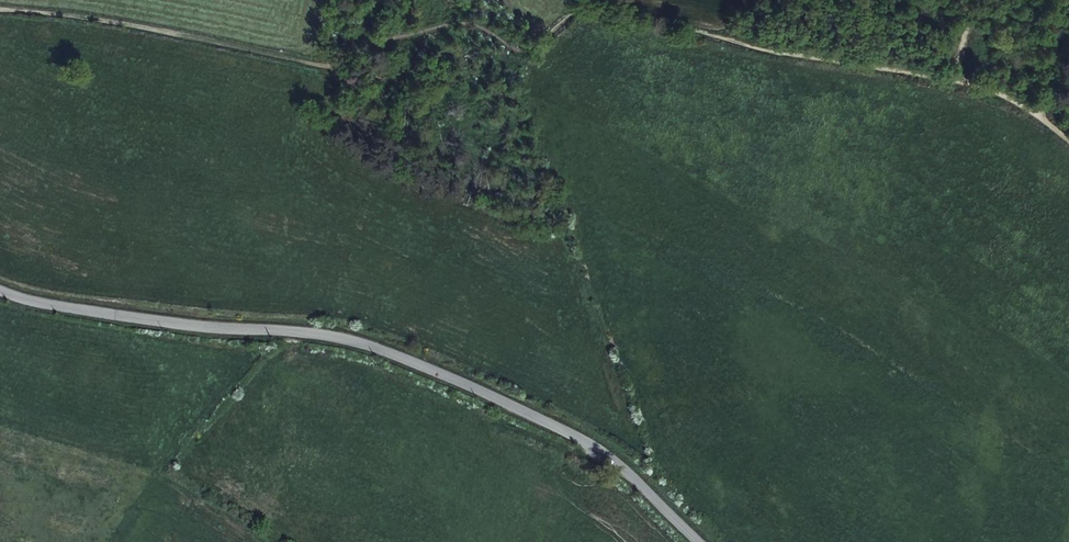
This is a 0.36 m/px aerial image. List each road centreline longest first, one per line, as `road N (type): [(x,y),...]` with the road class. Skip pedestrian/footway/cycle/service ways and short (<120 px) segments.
road 1 (track): [(1068,140),(1008,93),(729,38),(595,2),(523,66),(329,64),(101,21),(0,11)]
road 2 (unclassified): [(700,541),(606,451),(357,342),(118,316),(0,289)]

